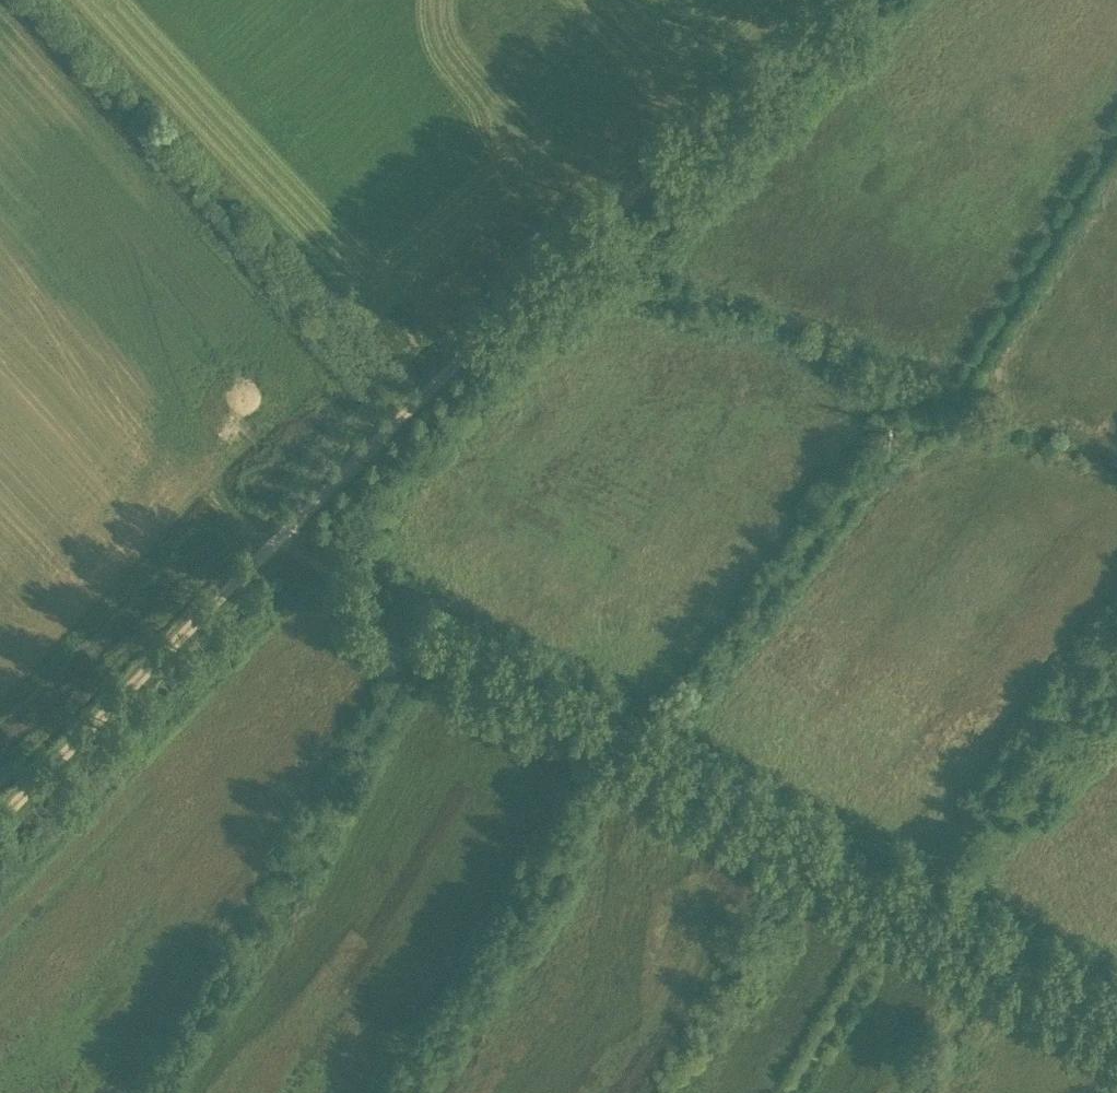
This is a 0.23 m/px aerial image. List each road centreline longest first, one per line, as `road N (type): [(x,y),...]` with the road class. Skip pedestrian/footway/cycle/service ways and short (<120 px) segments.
road 1 (track): [(284,539),(1116,1006)]
road 2 (track): [(284,539),(853,0)]
road 3 (track): [(0,819),(284,539)]

